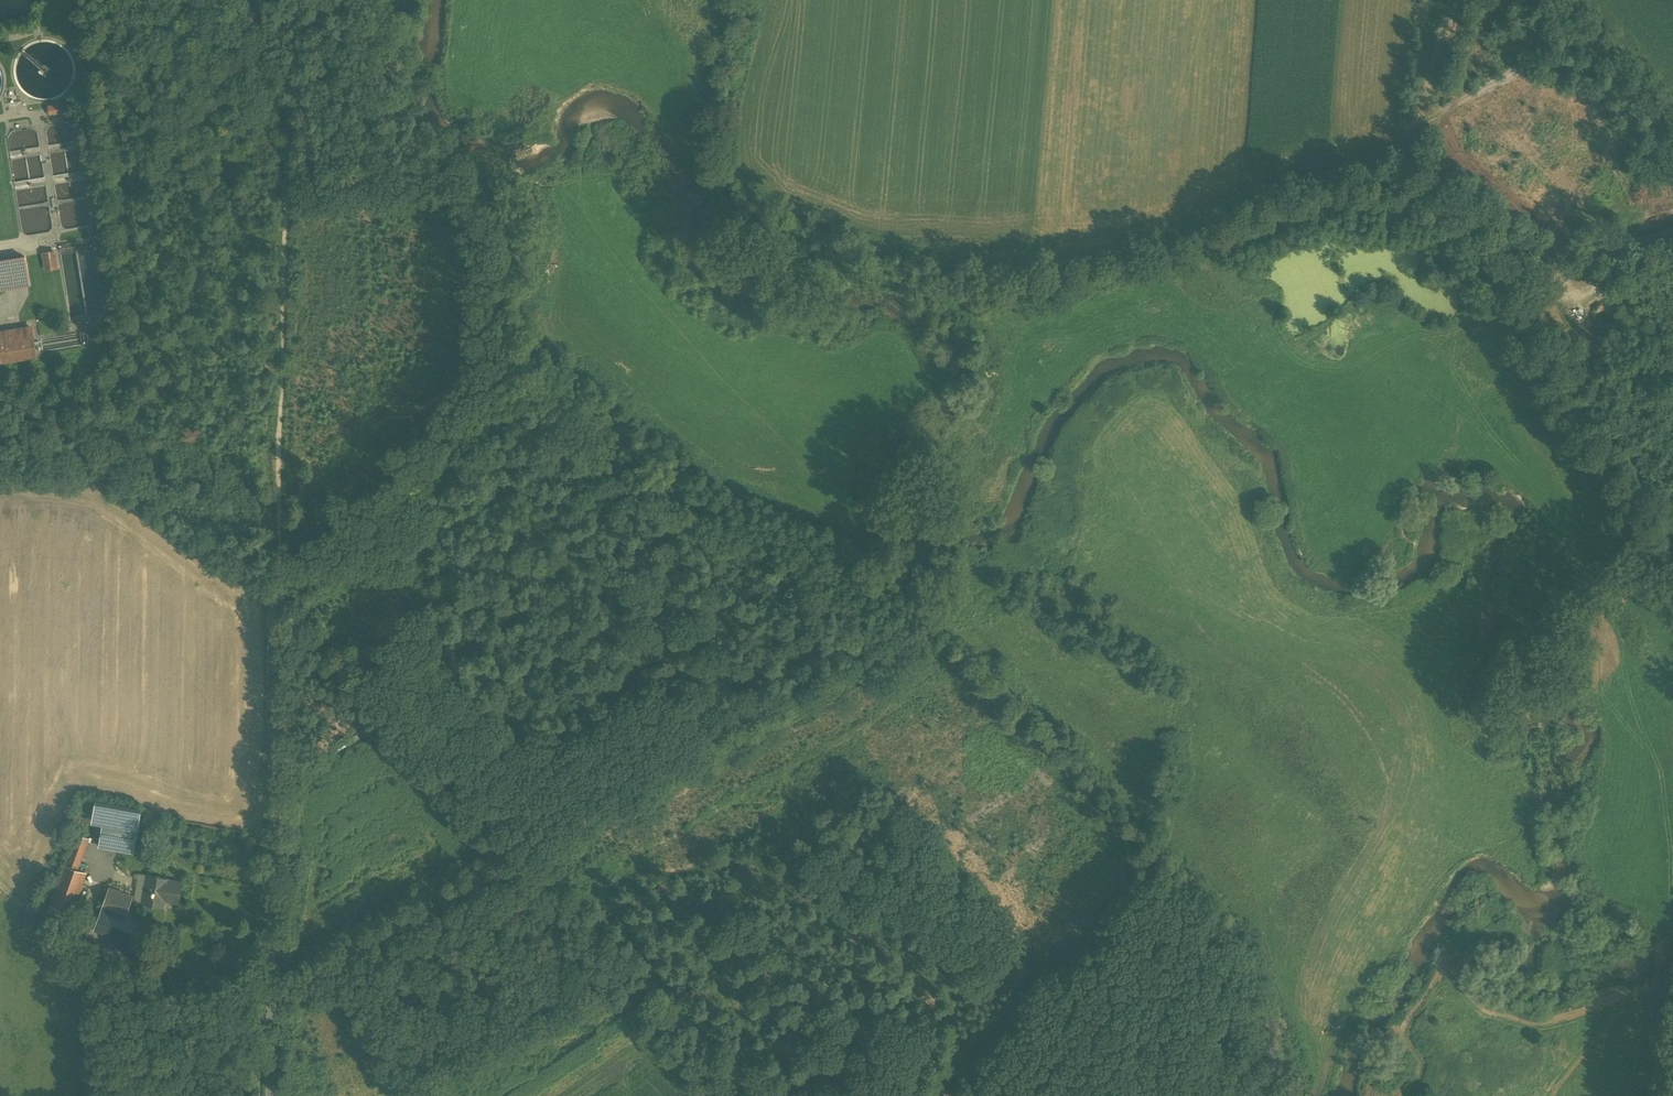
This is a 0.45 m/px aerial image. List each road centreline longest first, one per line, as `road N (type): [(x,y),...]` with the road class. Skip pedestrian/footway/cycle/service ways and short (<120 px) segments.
road 1 (residential): [(0,398),(91,450),(284,610),(271,1095)]
road 2 (track): [(253,0),(259,67),(291,117),(284,610)]
road 3 (track): [(0,887),(27,912),(98,942),(164,989),(273,991)]
road 4 (track): [(273,997),(522,860)]
road 5 (track): [(1109,0),(1091,261)]
road 6 (track): [(1517,302),(1598,257),(1672,234)]
road 7 (track): [(1672,121),(1569,0)]

